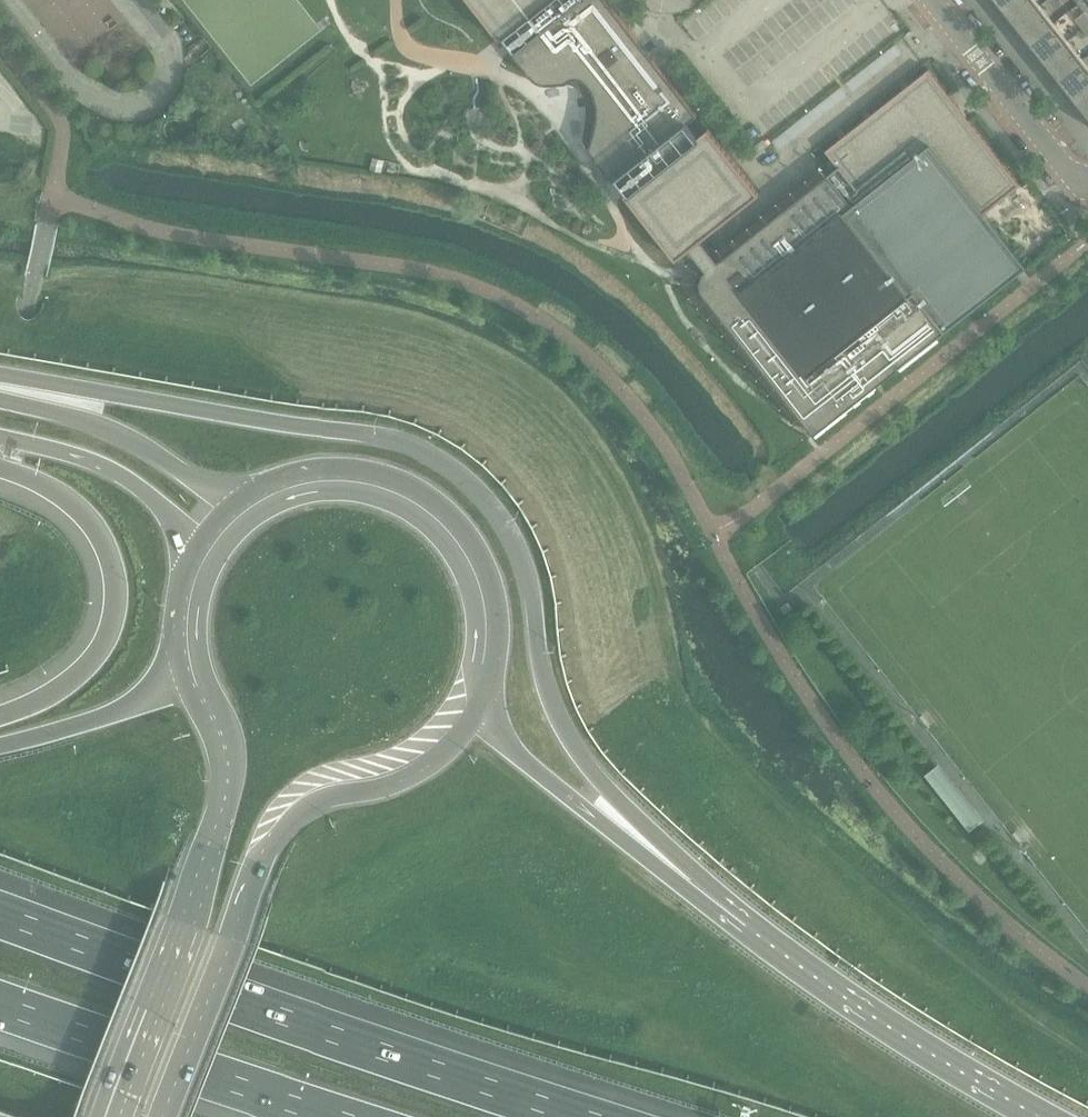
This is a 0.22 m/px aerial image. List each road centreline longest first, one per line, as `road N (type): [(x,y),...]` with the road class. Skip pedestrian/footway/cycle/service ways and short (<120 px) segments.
road 1 (motorway): [(741,932),(705,881),(571,743),(545,685),(521,552),(498,510),(462,473),(383,435),(0,381)]
road 2 (motorway): [(582,1116),(0,915)]
road 3 (secondary): [(158,1116),(284,813),(316,790),(412,762),(463,714)]
road 4 (secondary): [(196,688),(223,742),(227,792),(101,1116)]
road 5 (secondary): [(463,714),(486,662),(487,606),(471,560),(436,516),(390,489),(329,479),(278,491),(236,515)]
road 6 (motorway): [(0,469),(44,486),(87,517),(106,546),(117,597),(109,634),(85,669),(51,696),(0,716)]
road 7 (motorway): [(741,932),(463,714)]
road 8 (motorway): [(0,1006),(332,1116)]
road 9 (motorway): [(1024,1116),(888,1036),(741,932)]
road 10 (secondary): [(236,515),(130,437),(0,401)]
road 11 (secondary): [(0,438),(104,467),(209,548)]
road 12 (residential): [(1087,181),(1062,162),(932,0)]
road 13 (motorway): [(196,688),(0,747)]
road 14 (secondary): [(209,548),(186,612),(196,688)]

